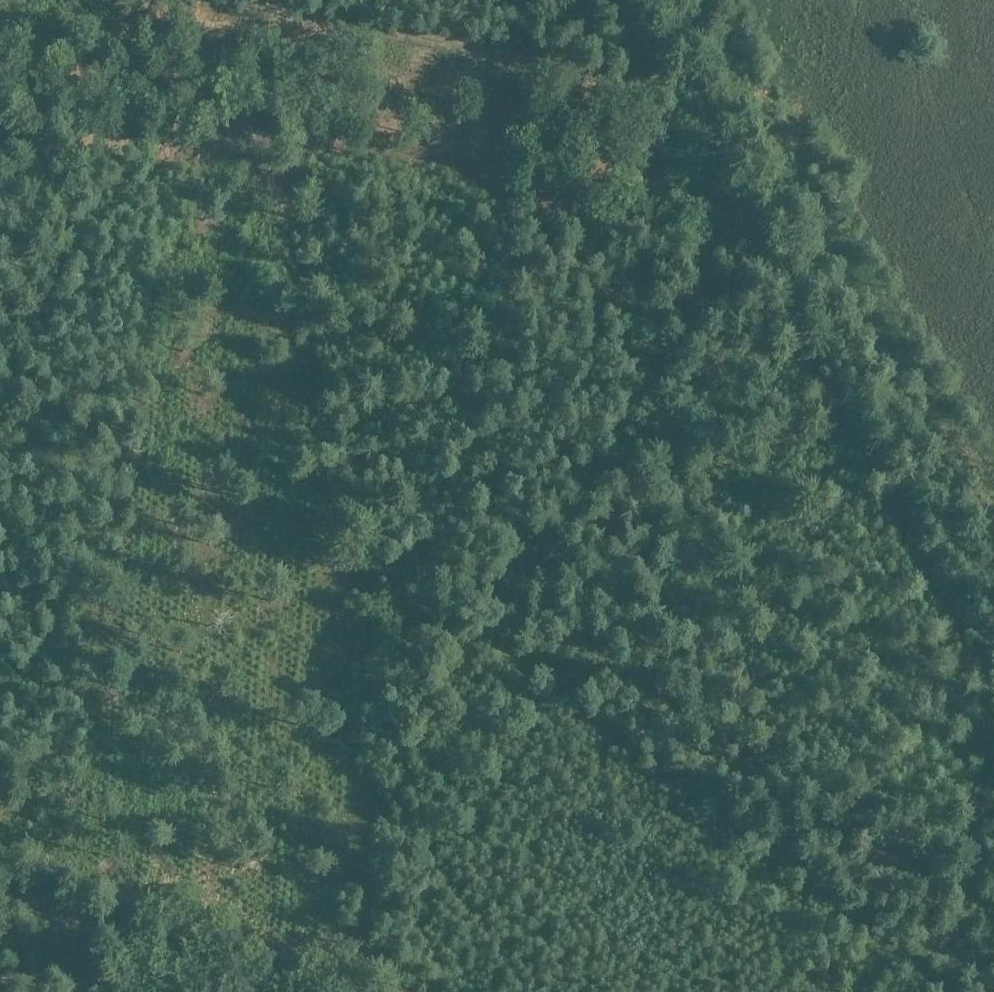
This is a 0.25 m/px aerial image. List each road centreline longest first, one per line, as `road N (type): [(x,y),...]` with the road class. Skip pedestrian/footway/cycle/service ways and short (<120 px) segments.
road 1 (track): [(0,897),(263,991)]

